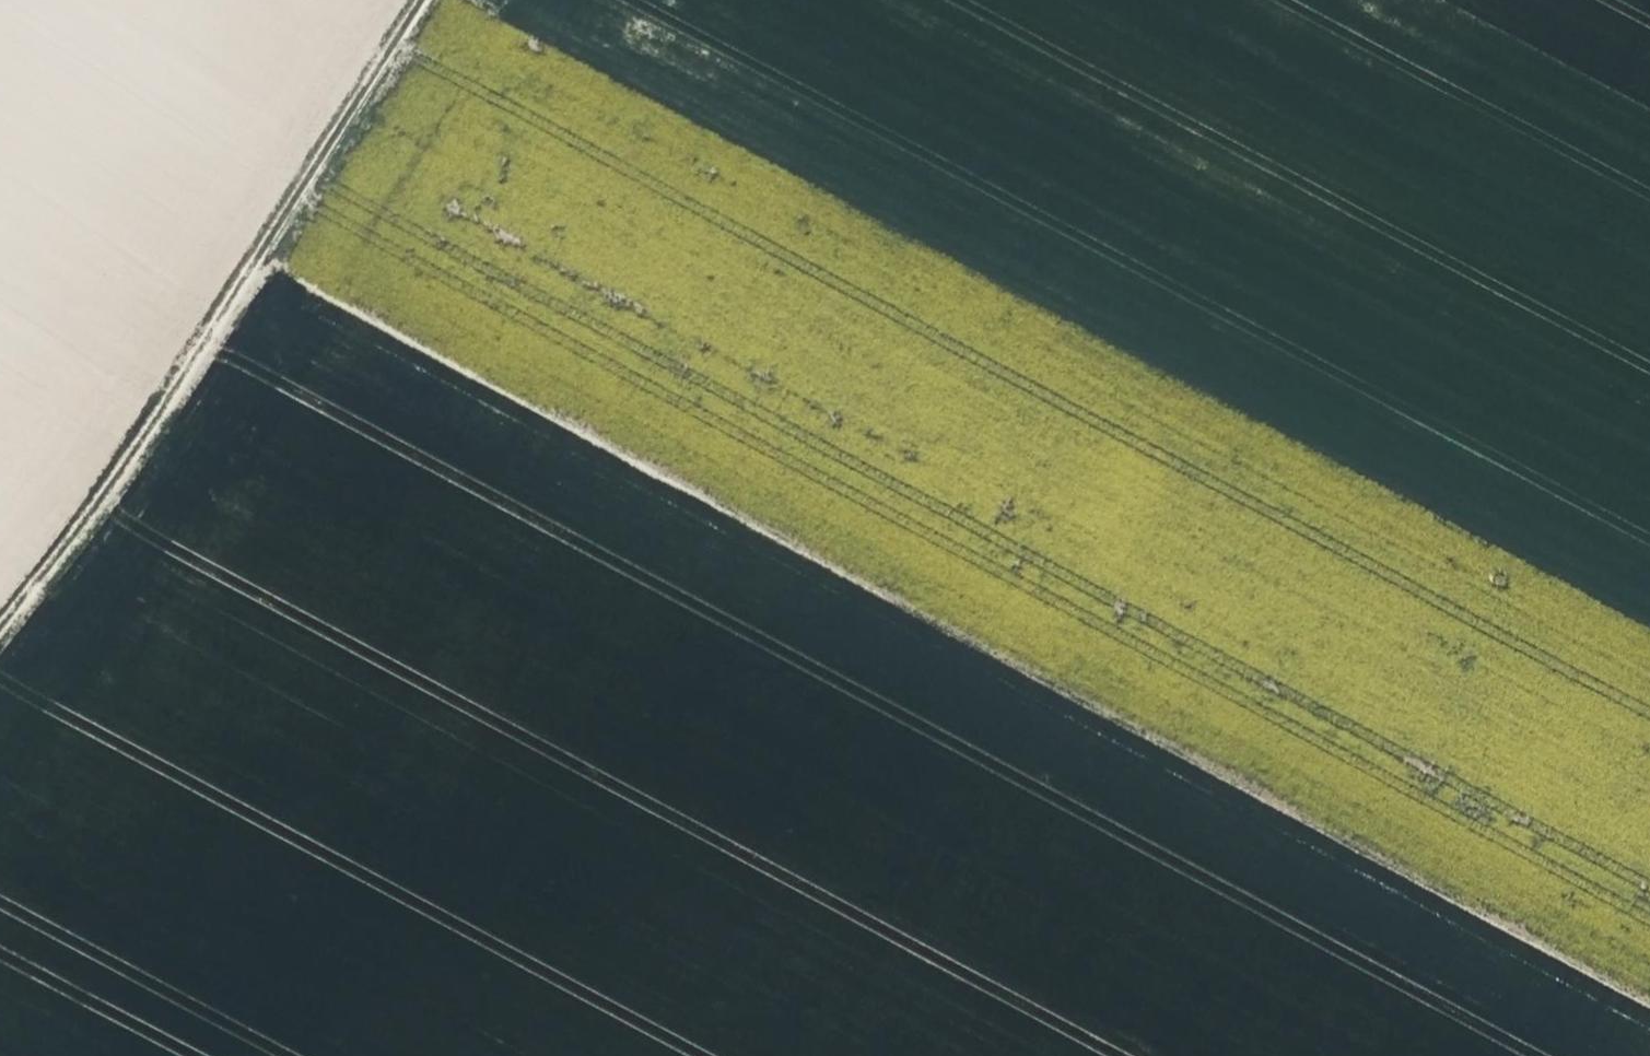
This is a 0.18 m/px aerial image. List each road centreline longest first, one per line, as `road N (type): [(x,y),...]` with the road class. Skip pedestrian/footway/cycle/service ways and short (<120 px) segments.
road 1 (track): [(0,622),(222,308),(422,0)]

